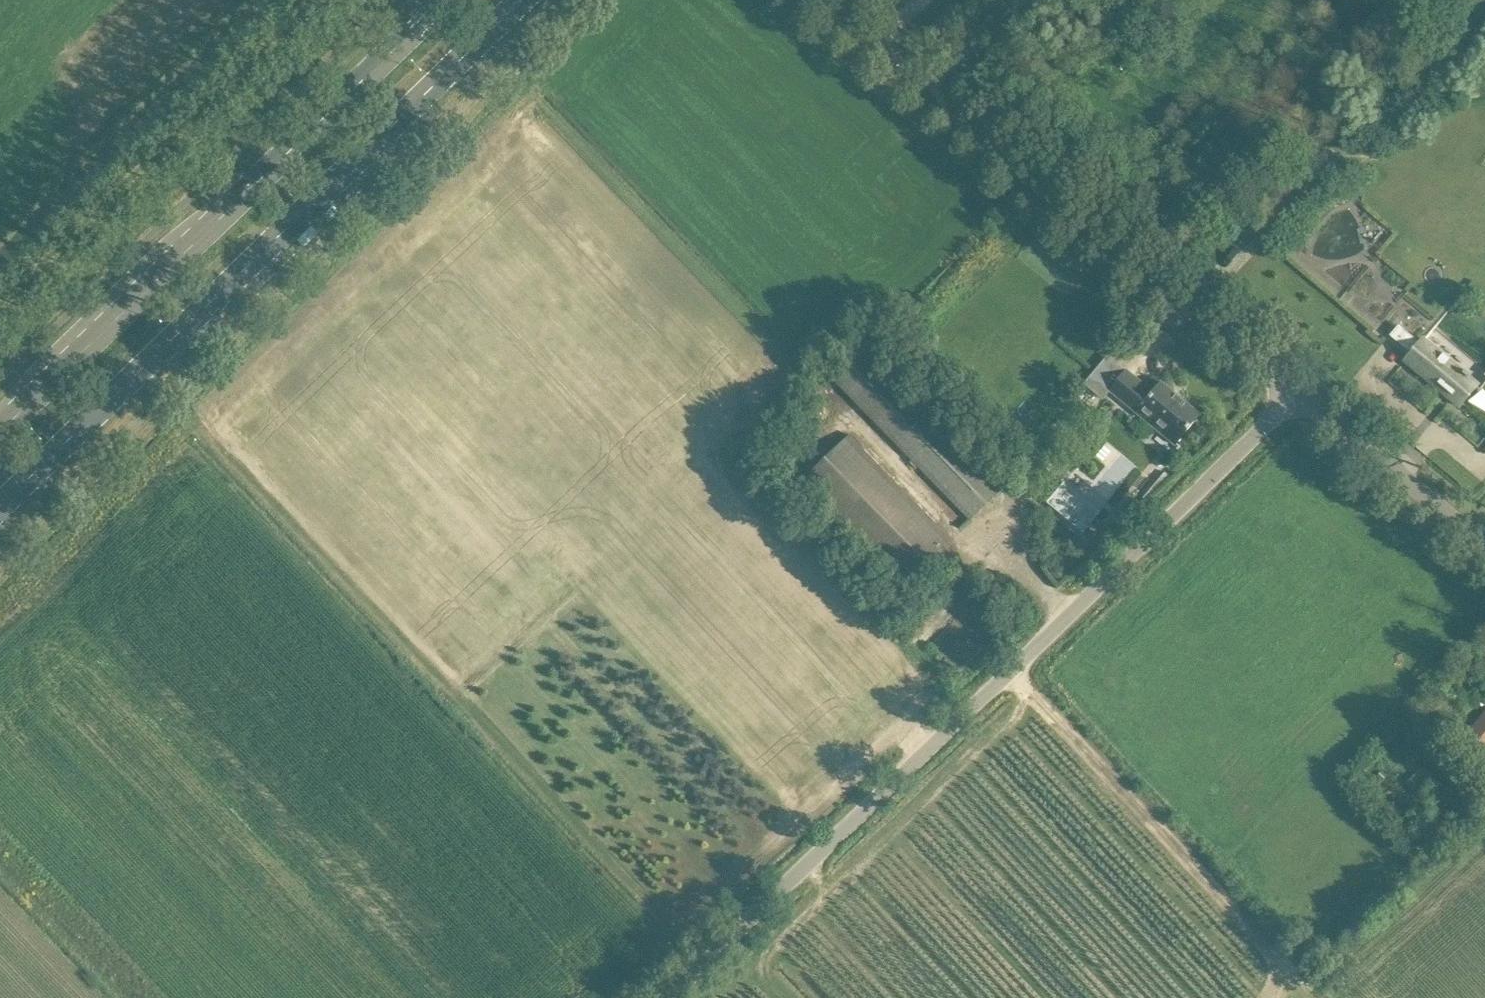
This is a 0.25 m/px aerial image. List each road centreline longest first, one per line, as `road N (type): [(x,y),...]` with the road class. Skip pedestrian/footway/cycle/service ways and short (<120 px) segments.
road 1 (unclassified): [(663,997),(1299,393)]
road 2 (primary): [(0,507),(526,0)]
road 3 (primary): [(447,0),(0,431)]
road 4 (unclassified): [(1299,393),(952,103),(938,77)]
road 5 (unclassified): [(1484,546),(1299,393)]

